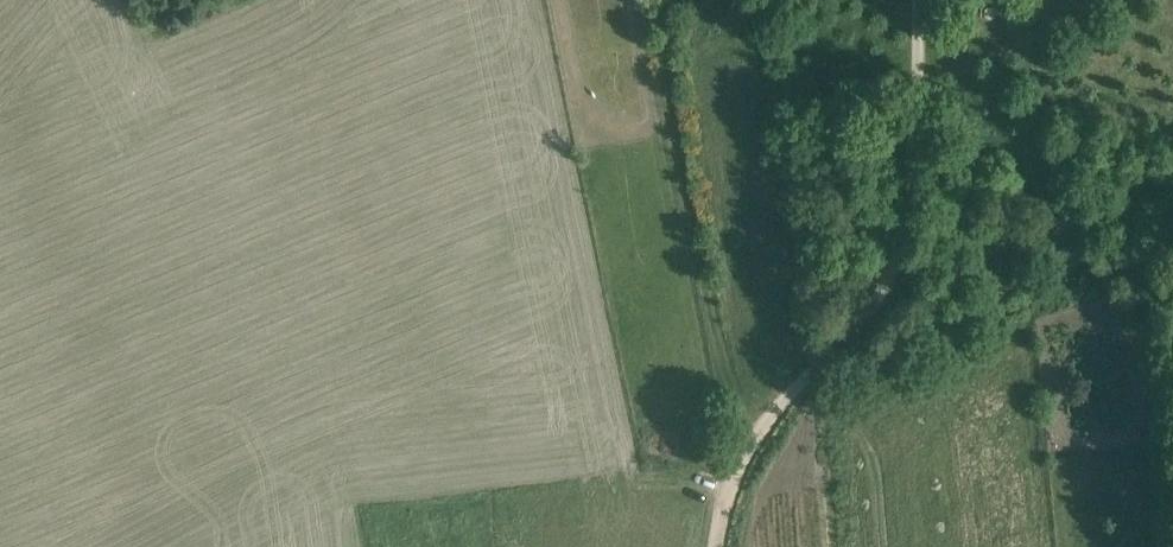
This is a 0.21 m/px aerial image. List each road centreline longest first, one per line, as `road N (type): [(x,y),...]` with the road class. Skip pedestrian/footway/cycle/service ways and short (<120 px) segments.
road 1 (track): [(723,546),(728,514),(817,383)]

